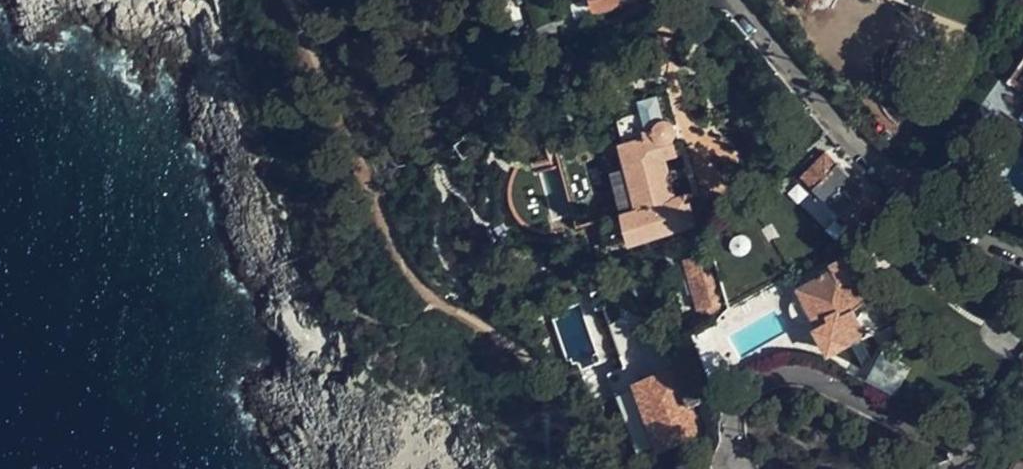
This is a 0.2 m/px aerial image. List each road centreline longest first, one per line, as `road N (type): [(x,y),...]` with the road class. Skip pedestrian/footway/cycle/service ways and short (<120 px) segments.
road 1 (residential): [(739,0),(890,175),(948,219),(1022,249)]
road 2 (residential): [(981,442),(953,441),(800,372),(759,374),(743,387),(735,412),(749,468)]

